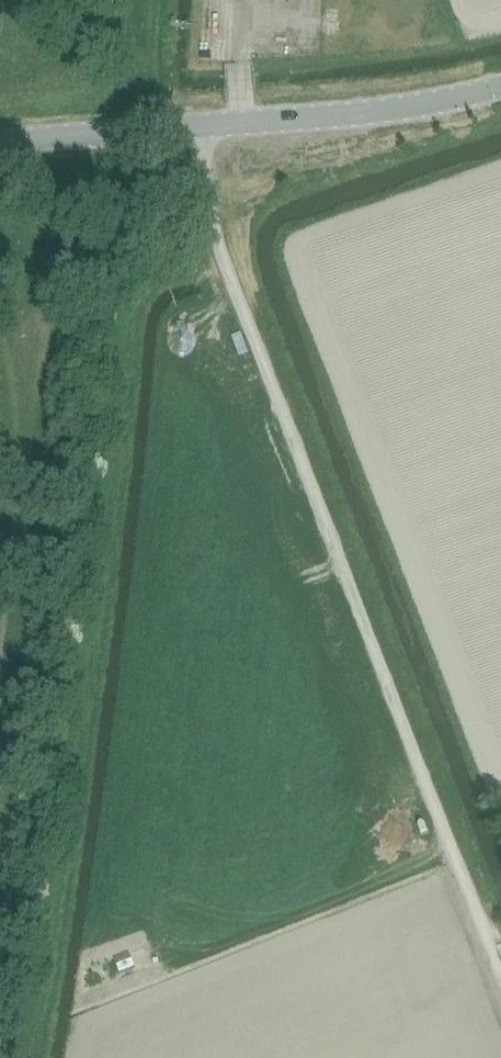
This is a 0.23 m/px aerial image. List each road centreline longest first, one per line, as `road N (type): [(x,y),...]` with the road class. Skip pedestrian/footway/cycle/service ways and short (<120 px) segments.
road 1 (unclassified): [(0,144),(395,111),(500,89)]

